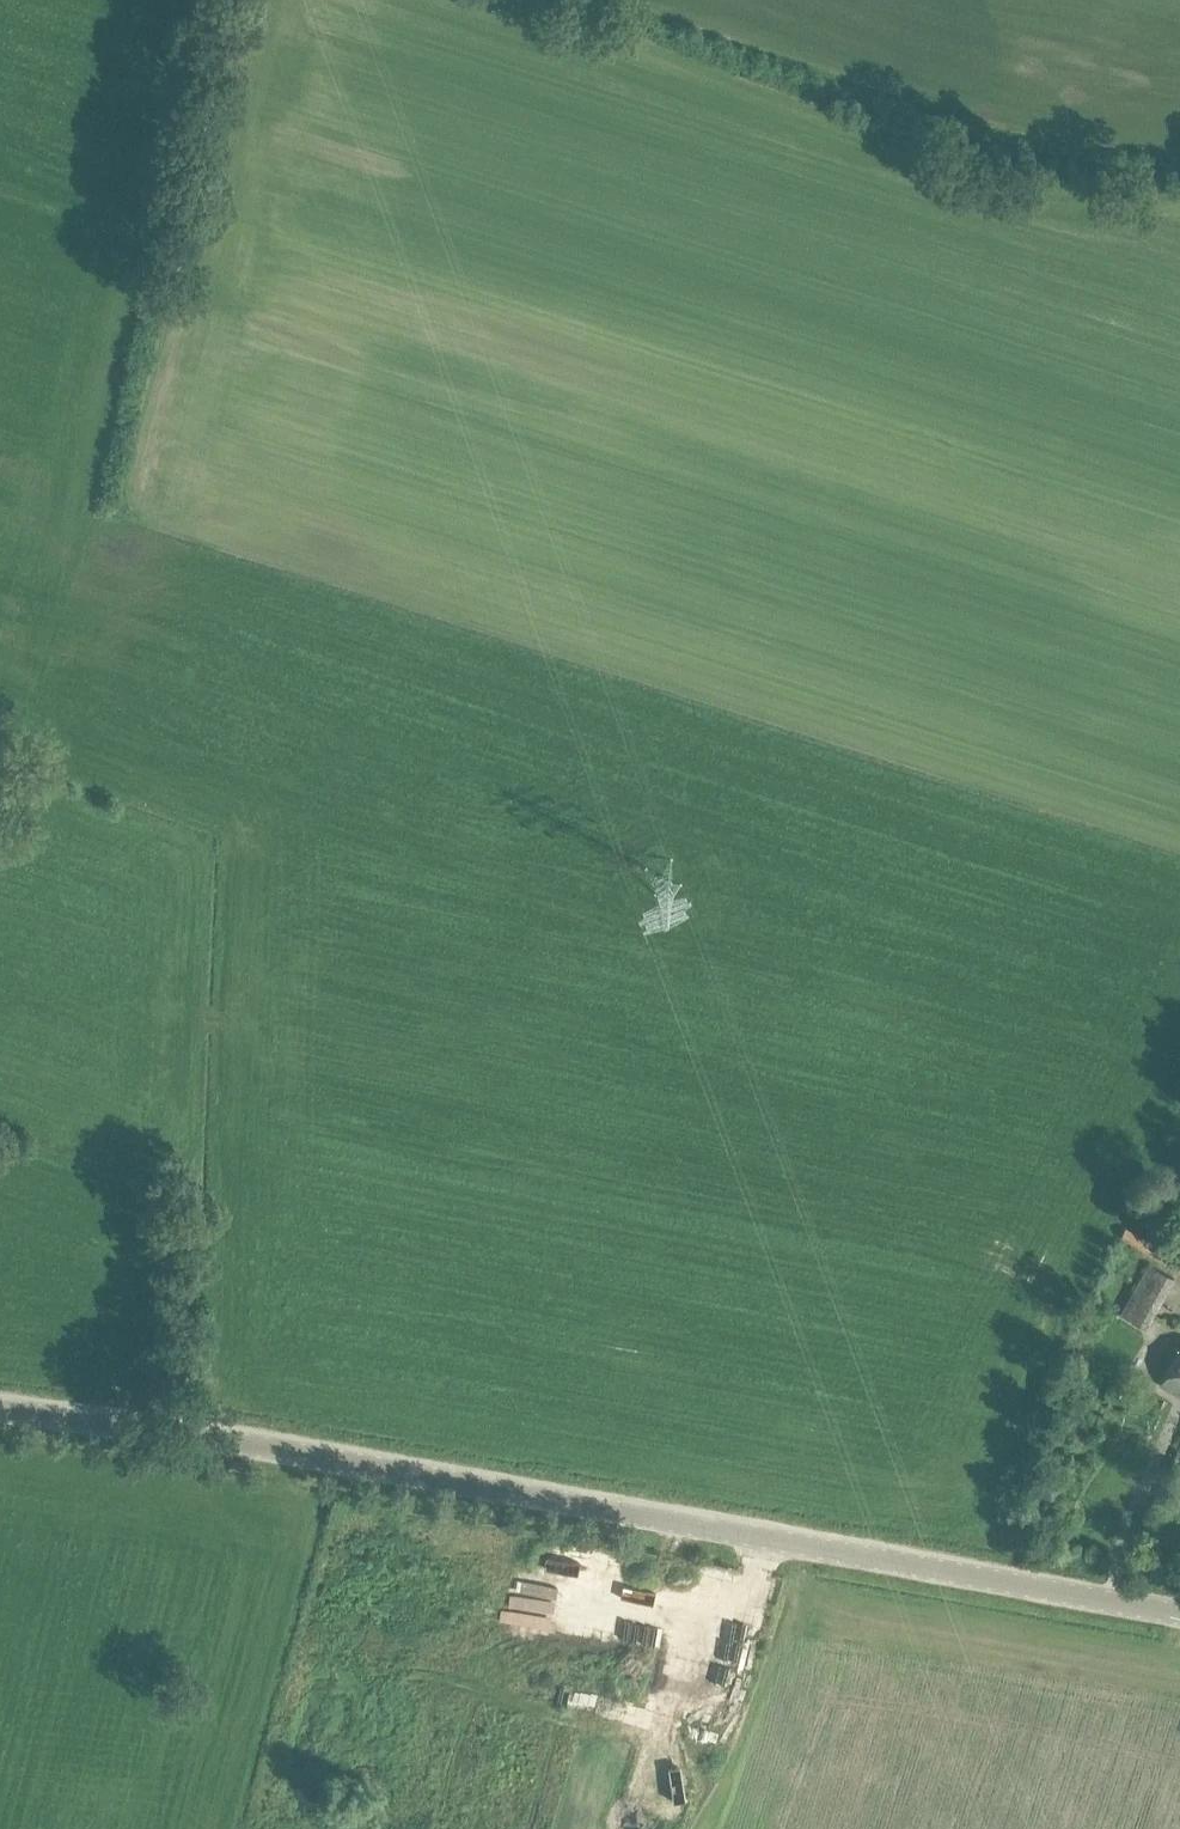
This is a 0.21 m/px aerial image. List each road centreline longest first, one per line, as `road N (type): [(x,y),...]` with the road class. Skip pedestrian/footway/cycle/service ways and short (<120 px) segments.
road 1 (tertiary): [(1179,1615),(268,1446),(0,1410)]

